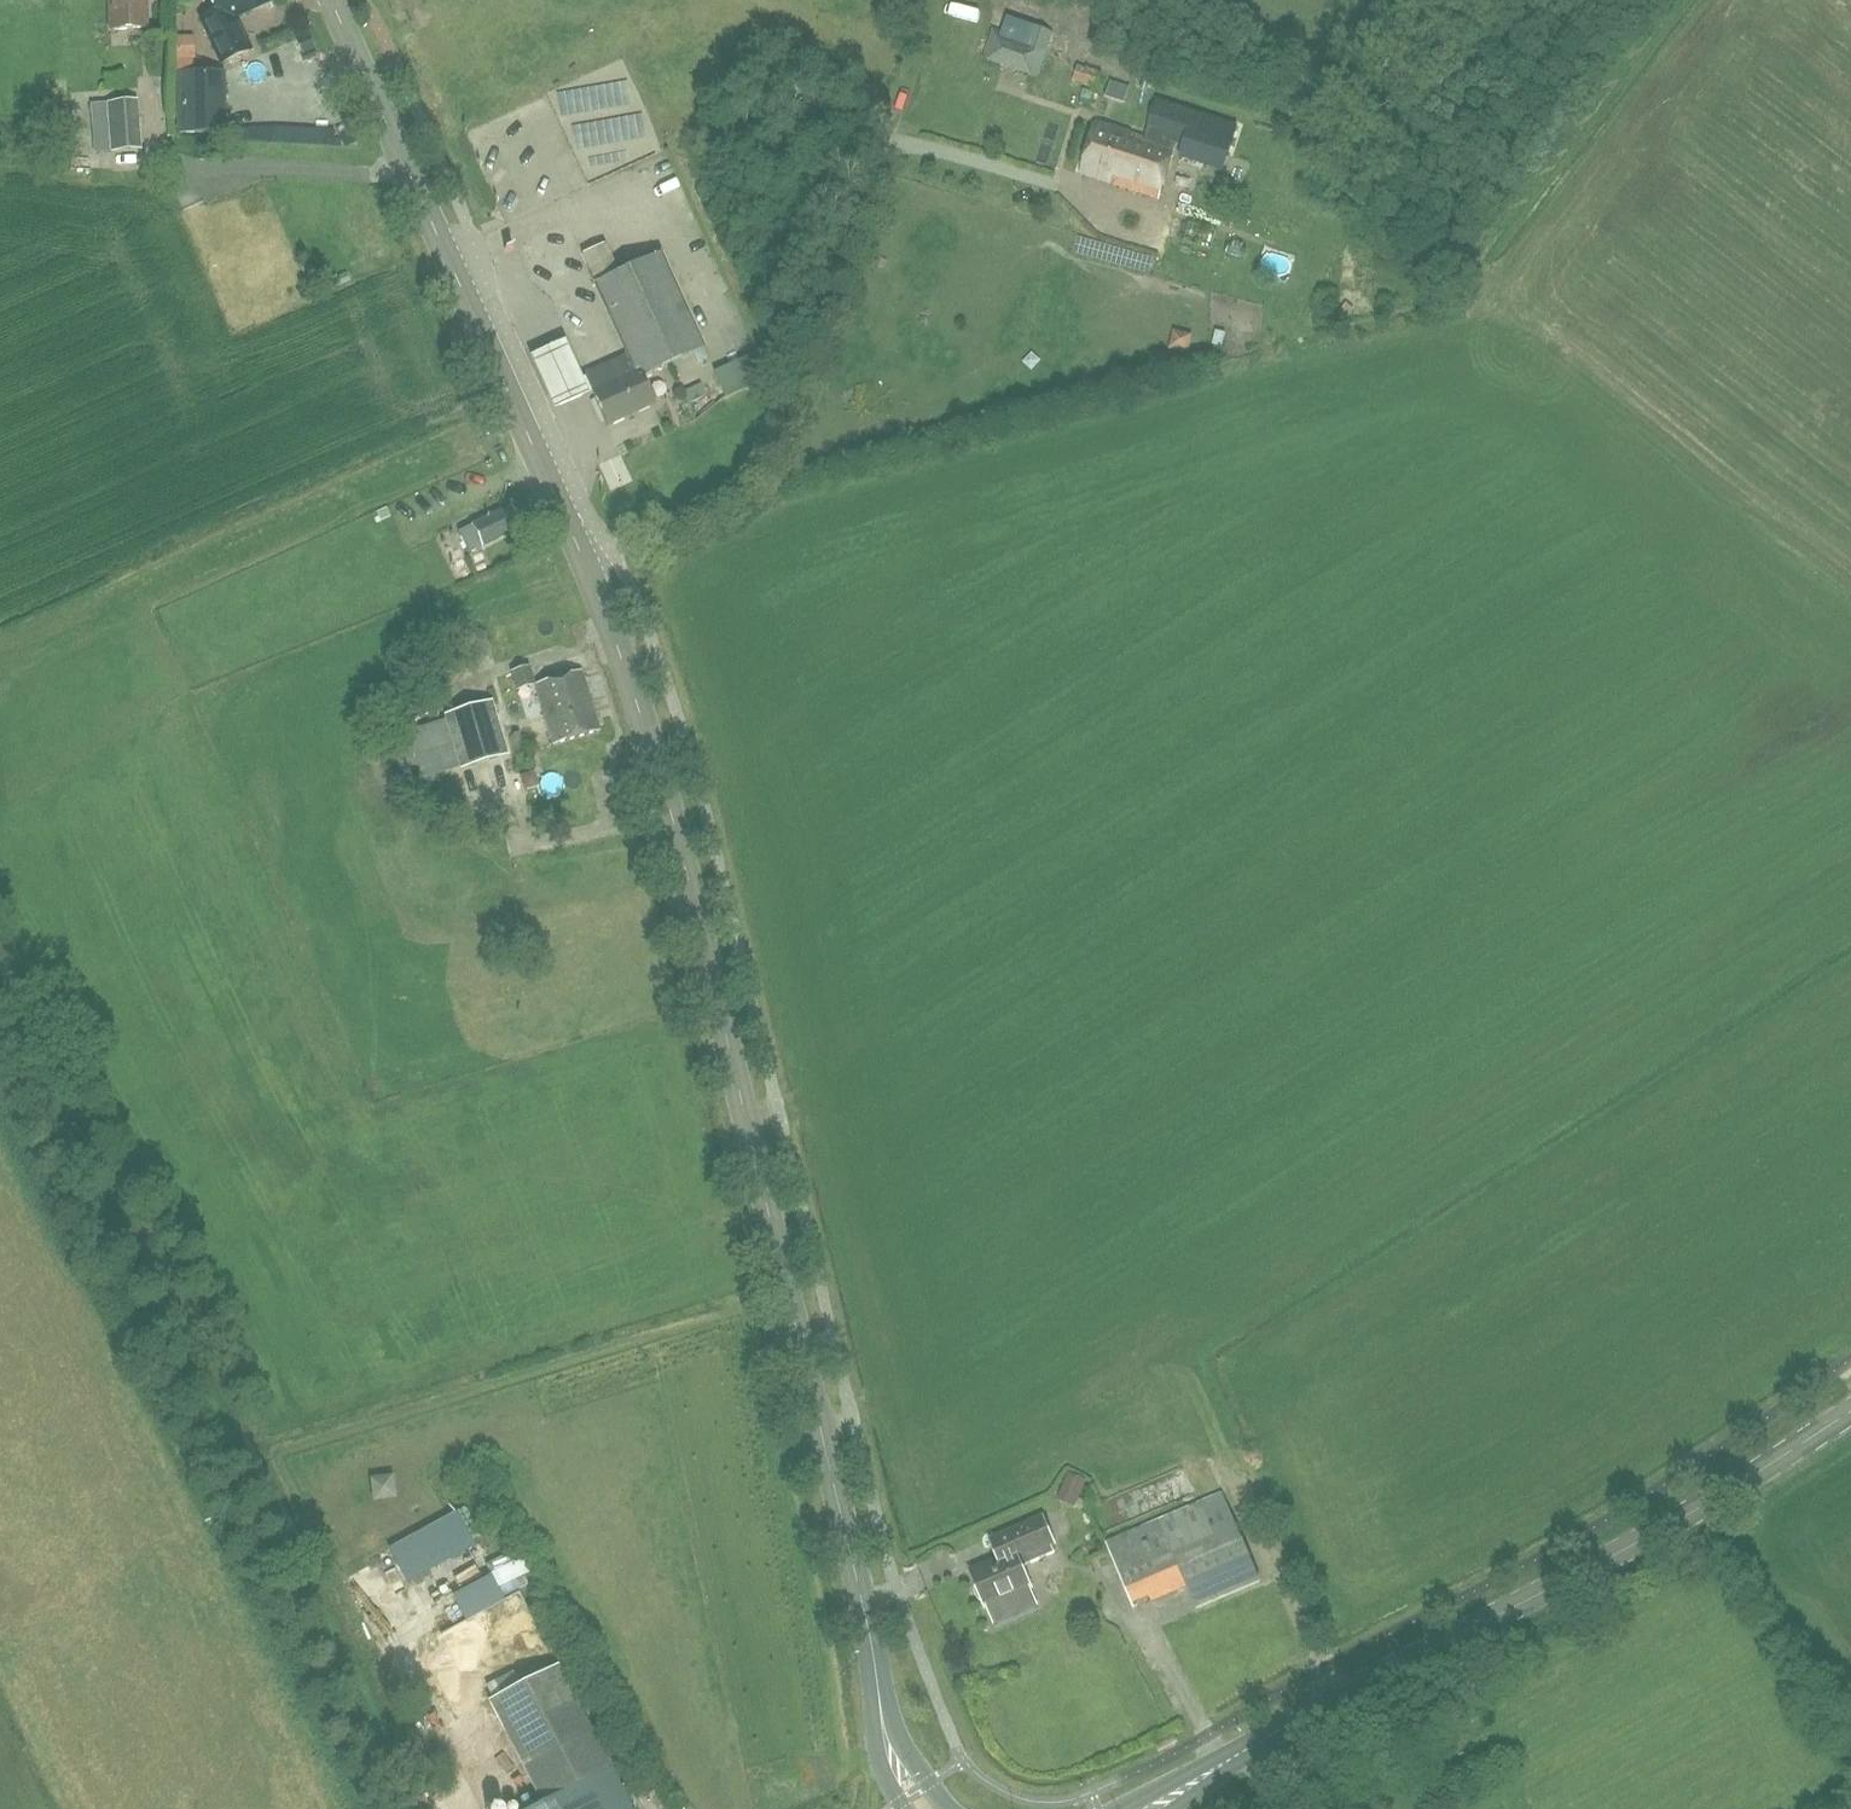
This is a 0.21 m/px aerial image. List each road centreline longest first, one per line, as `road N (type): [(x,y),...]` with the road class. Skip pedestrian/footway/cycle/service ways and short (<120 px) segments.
road 1 (tertiary): [(345,32),(581,554),(656,763),(863,1605),(880,1707)]
road 2 (tertiary): [(1152,1808),(1323,1704),(1683,1516),(1850,1411)]
road 3 (tertiary): [(948,1808),(880,1707)]

